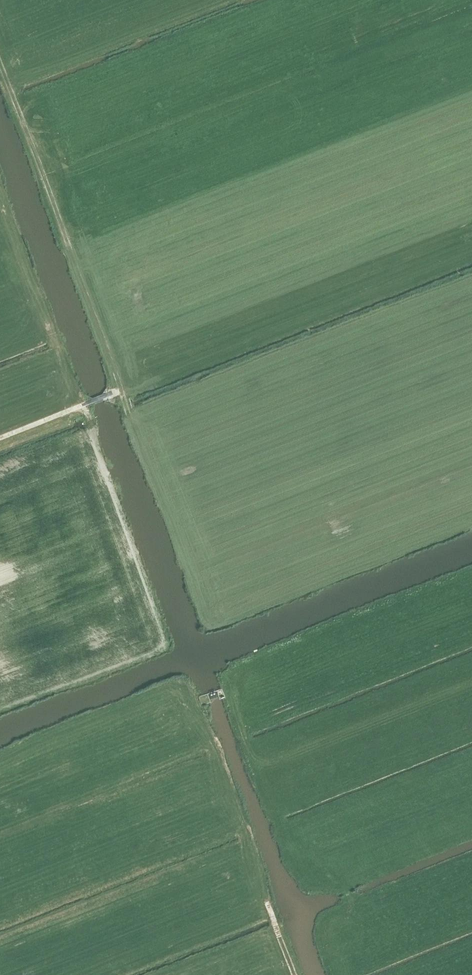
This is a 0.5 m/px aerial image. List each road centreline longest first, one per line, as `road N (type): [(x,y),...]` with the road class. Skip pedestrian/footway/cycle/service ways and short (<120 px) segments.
road 1 (track): [(131,417),(0,58)]
road 2 (track): [(226,693),(257,766),(471,682)]
road 3 (track): [(201,703),(294,974)]
road 4 (track): [(121,390),(0,439)]

